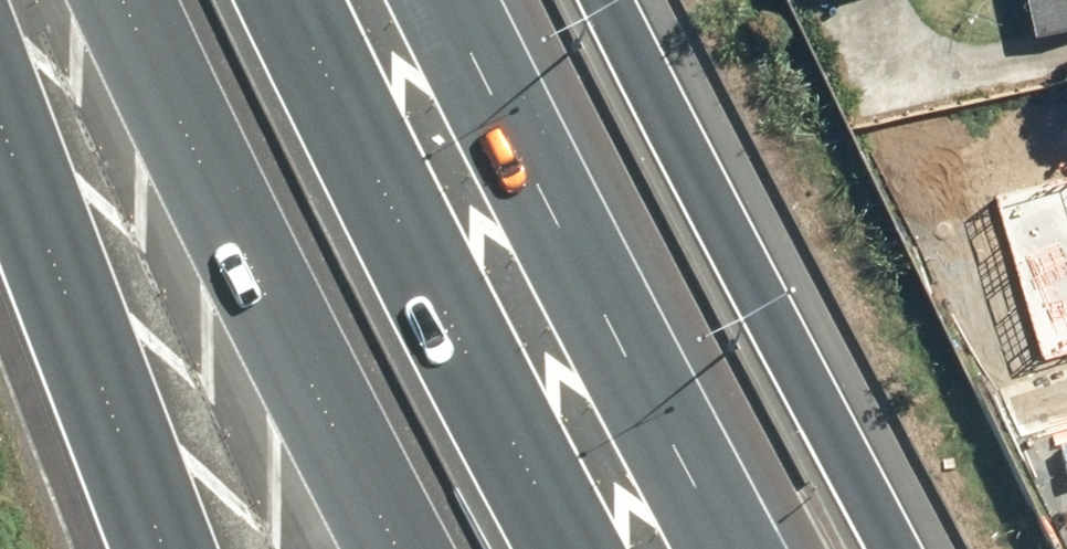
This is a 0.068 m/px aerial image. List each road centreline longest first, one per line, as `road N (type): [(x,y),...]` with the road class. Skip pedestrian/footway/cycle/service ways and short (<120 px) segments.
road 1 (motorway): [(446,0),(732,548)]
road 2 (motorway): [(290,0),(400,234),(568,548)]
road 3 (motorway): [(406,548),(132,0)]
road 4 (motorway): [(642,0),(913,548)]
road 5 (motorway): [(176,548),(0,66)]

